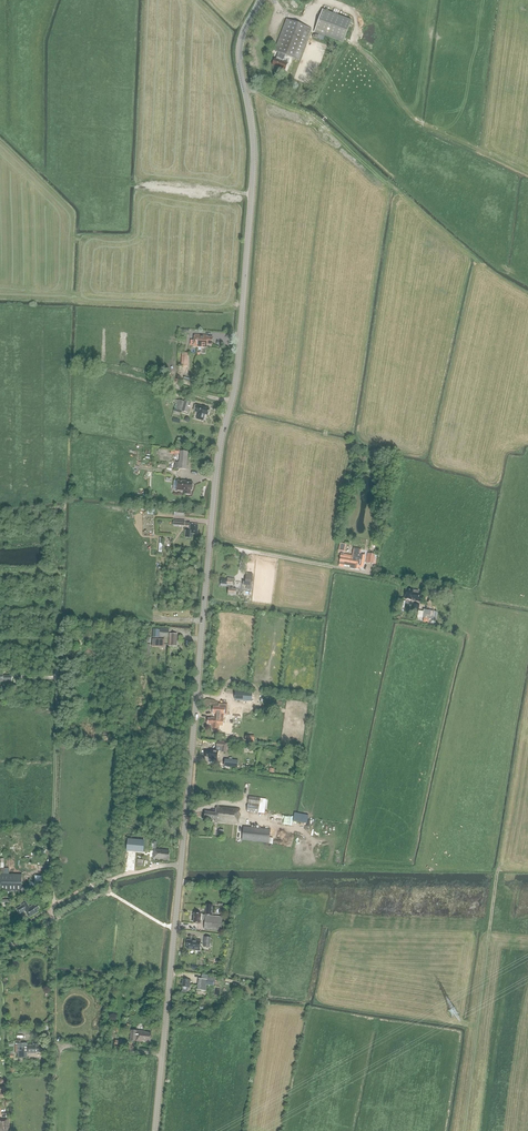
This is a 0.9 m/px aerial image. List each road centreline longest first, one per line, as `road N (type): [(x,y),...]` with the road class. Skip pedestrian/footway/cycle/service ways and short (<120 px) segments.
road 1 (secondary): [(155,1130),(215,484),(235,389),(247,264),(254,151),(240,41),(260,0)]
road 2 (track): [(210,543),(405,581)]
road 3 (track): [(47,1130),(65,1043),(162,1054)]

